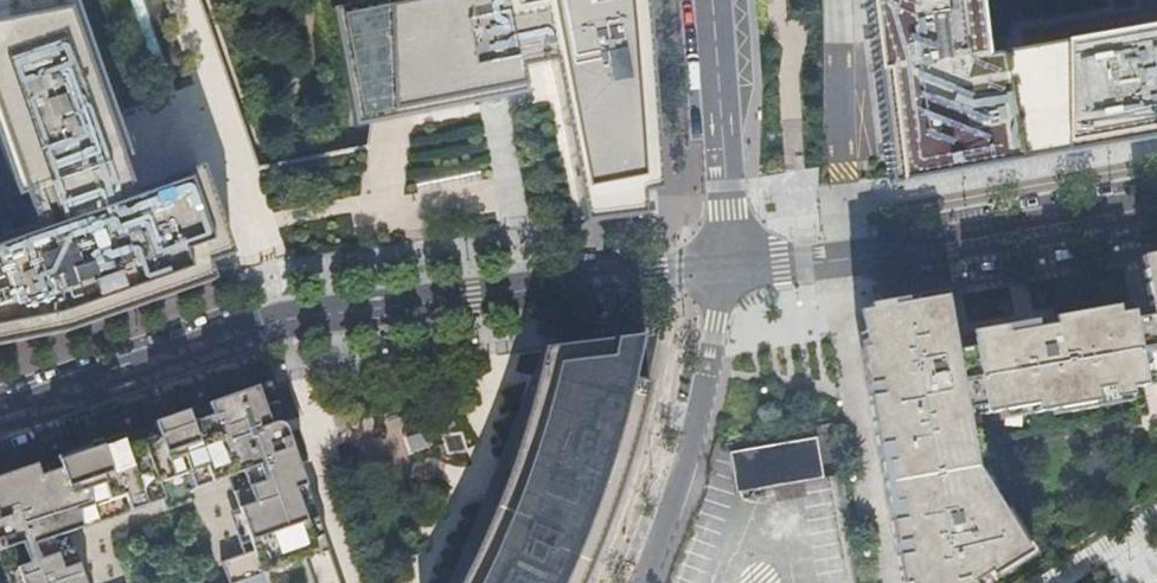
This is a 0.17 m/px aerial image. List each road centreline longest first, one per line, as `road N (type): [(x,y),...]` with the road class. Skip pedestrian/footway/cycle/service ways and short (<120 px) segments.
road 1 (residential): [(0,418),(320,311),(722,269)]
road 2 (residential): [(722,269),(843,259),(1156,206)]
road 3 (tertiary): [(638,582),(702,390),(722,269)]
road 4 (tertiary): [(722,269),(726,179),(712,0)]

